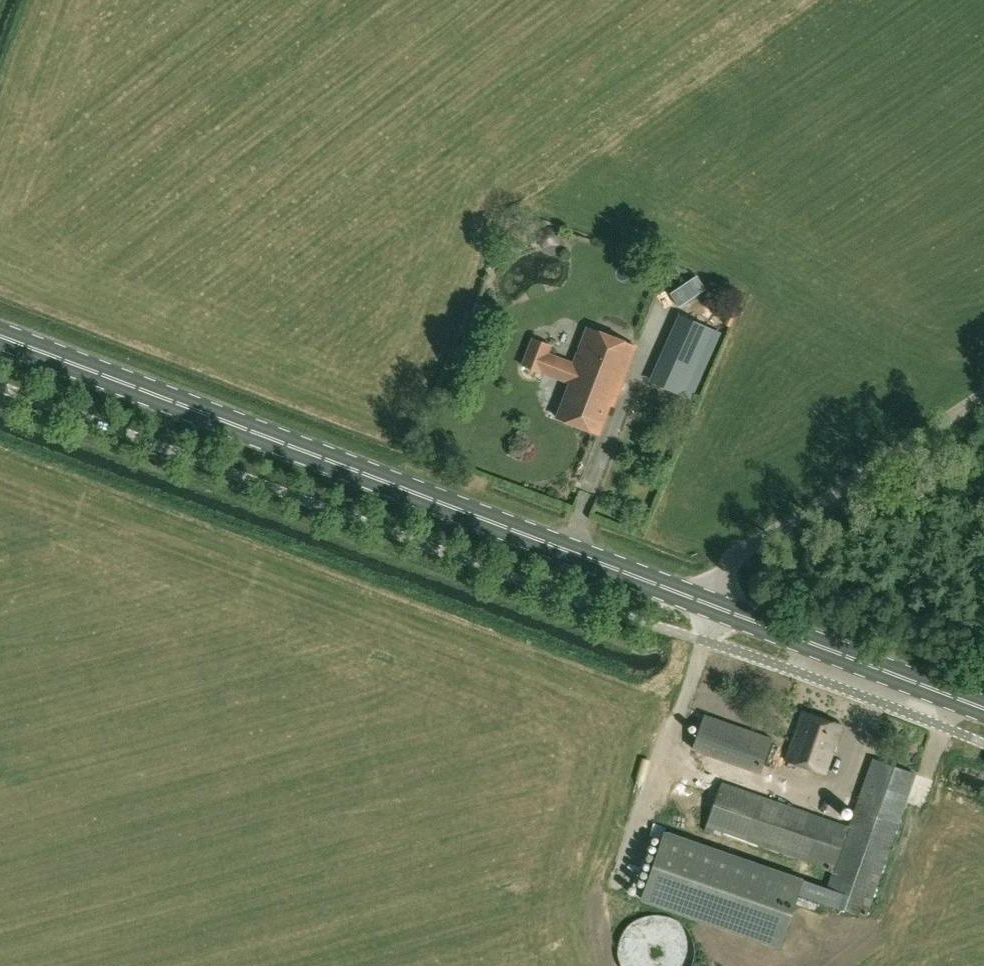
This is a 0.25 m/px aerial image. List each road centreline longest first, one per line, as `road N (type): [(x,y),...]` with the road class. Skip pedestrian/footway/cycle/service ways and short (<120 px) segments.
road 1 (primary): [(983,708),(0,336)]

